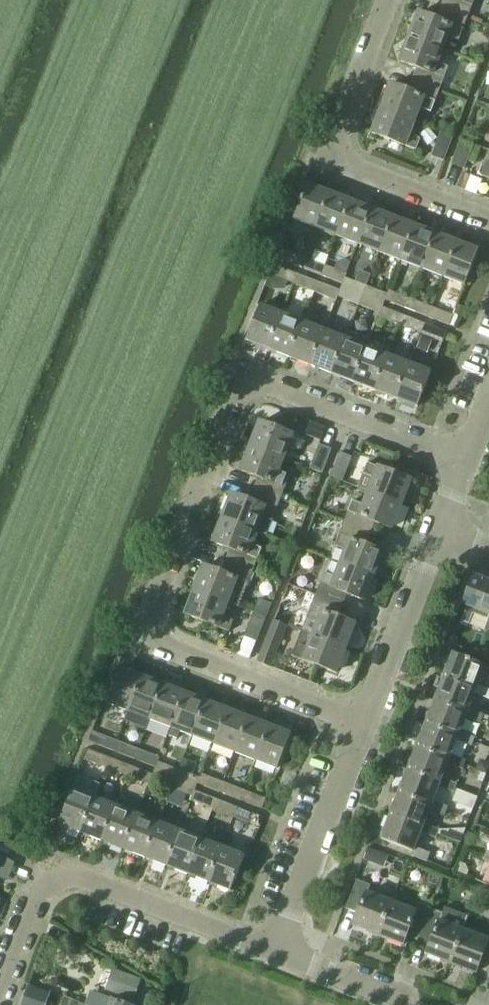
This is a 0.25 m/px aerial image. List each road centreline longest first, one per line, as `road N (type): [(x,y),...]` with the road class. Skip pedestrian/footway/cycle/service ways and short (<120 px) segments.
road 1 (residential): [(361,727),(143,641),(240,377),(464,461)]
road 2 (residential): [(488,222),(357,170),(333,149),(392,0)]
road 3 (residential): [(361,727),(275,952)]
road 4 (residential): [(275,952),(76,877),(53,879)]
road 5 (residential): [(438,529),(361,727)]
road 6 (residential): [(418,1004),(275,952)]
road 7 (residential): [(0,995),(38,895),(53,879)]

